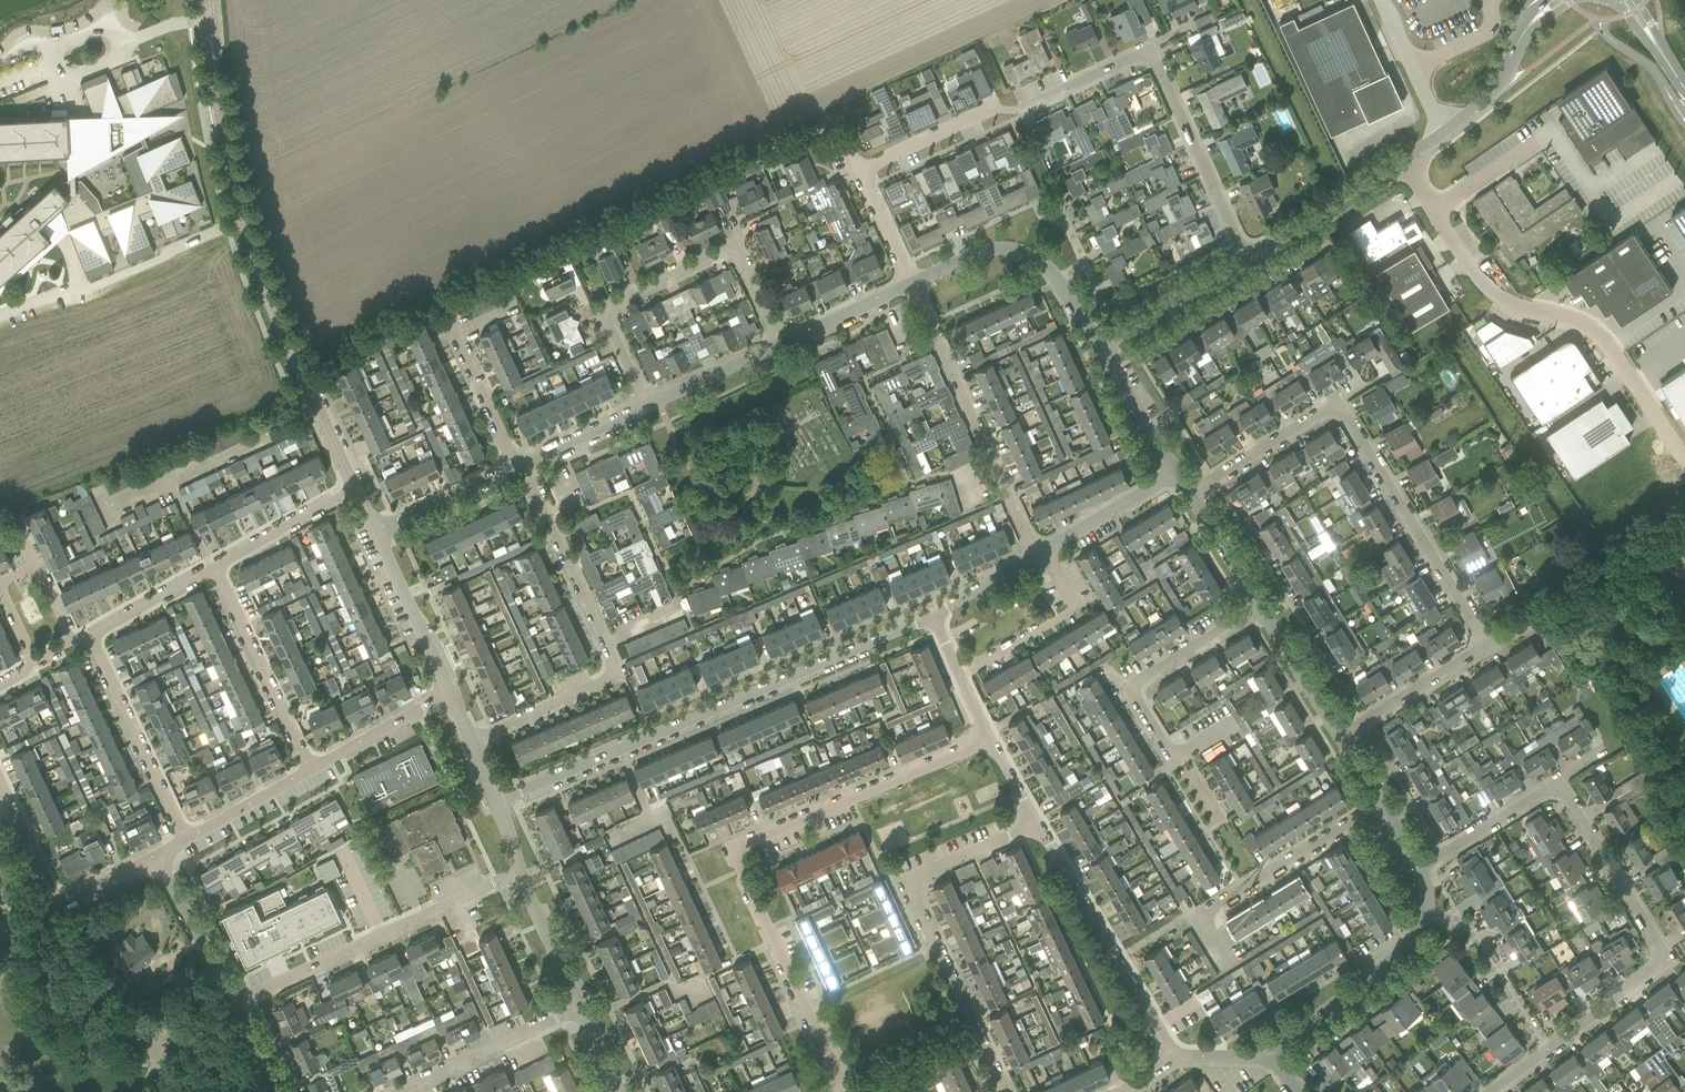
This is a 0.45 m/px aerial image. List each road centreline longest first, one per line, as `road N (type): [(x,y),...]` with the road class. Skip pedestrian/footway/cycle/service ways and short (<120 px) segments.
road 1 (residential): [(833,1091),(835,1070),(741,870),(740,852),(990,742)]
road 2 (residential): [(497,801),(934,616)]
road 3 (residential): [(354,492),(267,290),(214,66)]
road 4 (residential): [(1487,644),(1348,419),(1334,409),(1189,492)]
road 5 (unclassified): [(1684,460),(1605,340),(1579,322),(1506,300),(1476,277),(1402,161)]
road 6 (residential): [(472,741),(601,684),(611,669),(522,467)]
road 7 (residential): [(1250,256),(1151,51),(1023,111)]
road 8 (residential): [(1007,1091),(913,888),(920,873),(1036,823)]
road 9 (residential): [(1548,1050),(1664,958),(1558,783)]
road 10 (residential): [(647,407),(608,311),(717,253),(741,262),(780,344)]
road 11 (residential): [(234,1003),(520,871)]
road 12 (residential): [(1037,554),(912,284)]
road 13 (residential): [(1173,1055),(1036,823)]
road 14 (residential): [(1228,964),(1206,926),(1208,911),(1380,803)]
road 15 (residential): [(1100,347),(1045,265),(1019,251),(986,250),(912,284)]
road 16 (unclassified): [(1177,754),(1137,697),(1137,682),(1260,606)]
road 17 (residential): [(187,839),(90,636)]
road 18 (residential): [(311,769),(216,570)]
road 19 (residential): [(1270,1055),(1396,959),(1426,915)]
road 20 (residential): [(961,677),(1079,607),(1045,550)]
road 21 (residential): [(400,1091),(580,1008)]
road 22 (residential): [(1548,1050),(1469,927),(1426,915)]
road 23 (residential): [(1250,256),(1402,161)]
road 24 (residential): [(860,172),(998,109),(1023,111)]
road 25 (residential): [(1100,347),(1250,256)]
road 26 (residential): [(450,691),(371,535)]
road 27 (residential): [(1339,735),(1487,644)]
road 28 (unclassified): [(234,1003),(155,856)]
road 29 (residential): [(371,535),(522,467)]
road 30 (residential): [(522,467),(448,322)]
road 31 (residential): [(1421,867),(1558,783)]
road 32 (residential): [(311,769),(450,691)]
road 33 (residential): [(216,570),(354,492)]
road 34 (residential): [(1045,550),(1177,472)]
road 35 (residential): [(1339,735),(1260,606)]
road 36 (residential): [(580,1008),(520,871)]
road 37 (residential): [(647,407),(780,344)]
road 38 (residential): [(1177,472),(1100,347)]
road 39 (unclassified): [(1383,0),(1445,132)]
road 40 (residential): [(780,344),(912,284)]
road 41 (residential): [(187,839),(311,769)]
road 42 (residential): [(90,636),(216,570)]
road 43 (unclassified): [(1445,132),(1495,95),(1529,24)]
road 44 (residential): [(522,467),(647,407)]
road 45 (residential): [(1260,606),(1189,492)]
road 46 (residential): [(56,904),(0,782)]
road 47 (residential): [(912,284),(860,172)]

